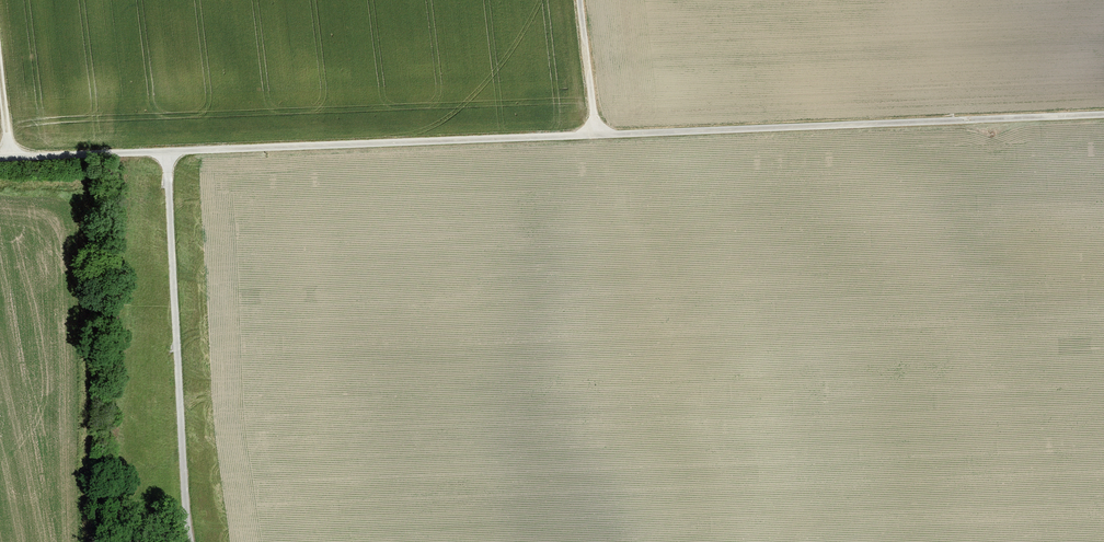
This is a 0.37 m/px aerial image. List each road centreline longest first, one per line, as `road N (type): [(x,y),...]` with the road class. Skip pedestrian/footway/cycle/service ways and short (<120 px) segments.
road 1 (residential): [(0,157),(1103,114)]
road 2 (track): [(167,150),(191,541)]
road 3 (track): [(579,0),(596,135)]

